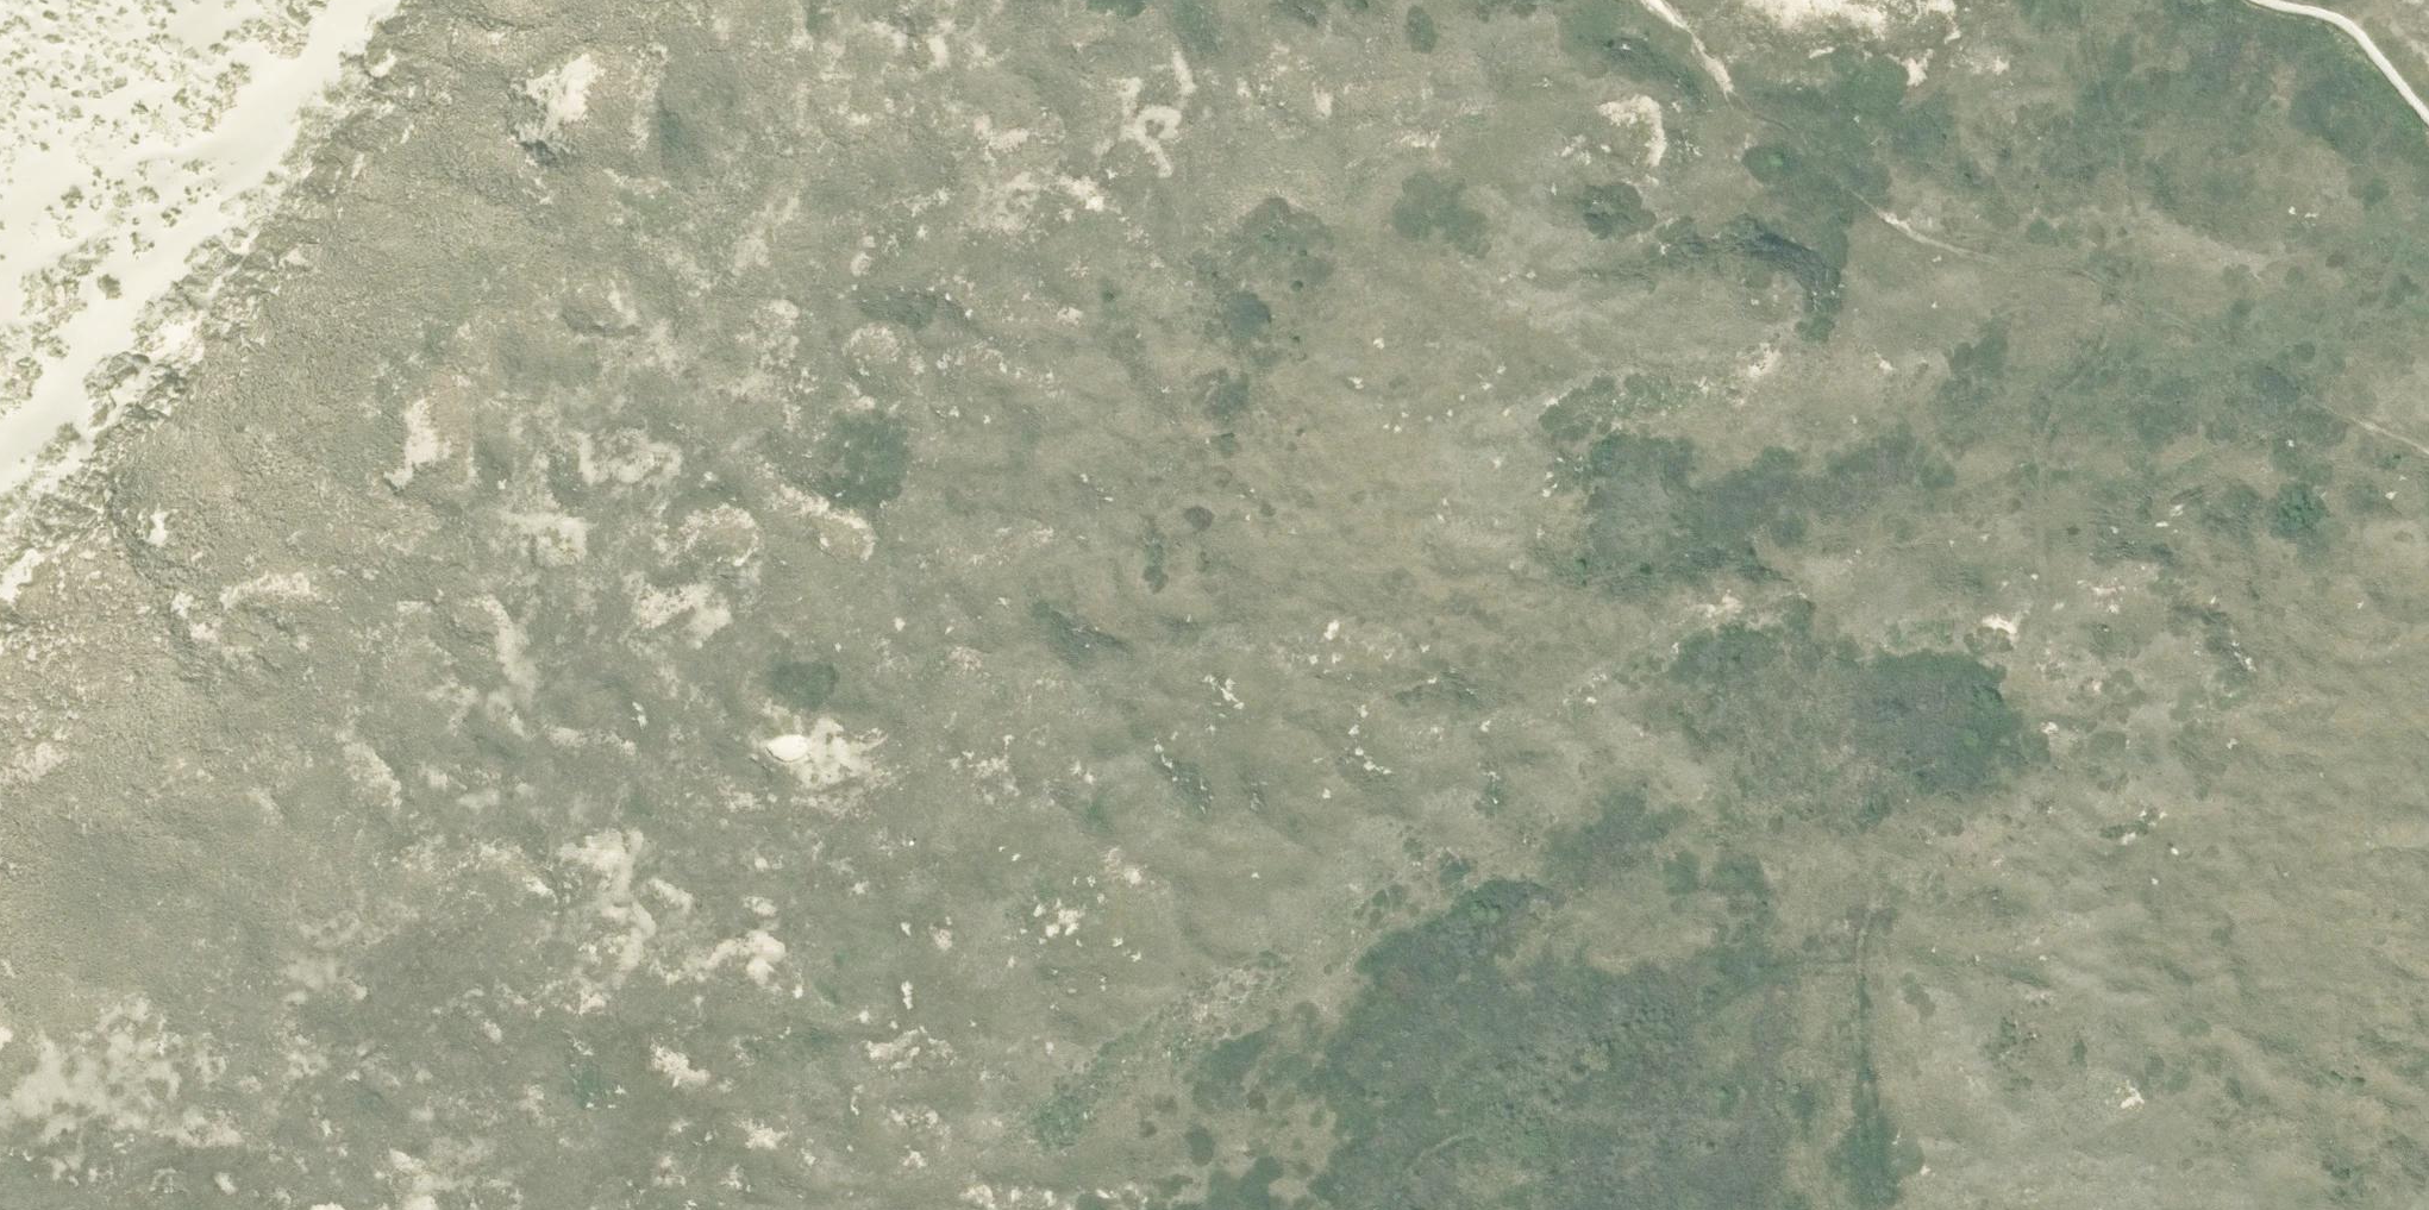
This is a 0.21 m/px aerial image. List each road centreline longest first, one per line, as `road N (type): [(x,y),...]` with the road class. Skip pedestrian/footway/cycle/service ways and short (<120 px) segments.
road 1 (track): [(2428,119),(2351,30),(2255,0)]

